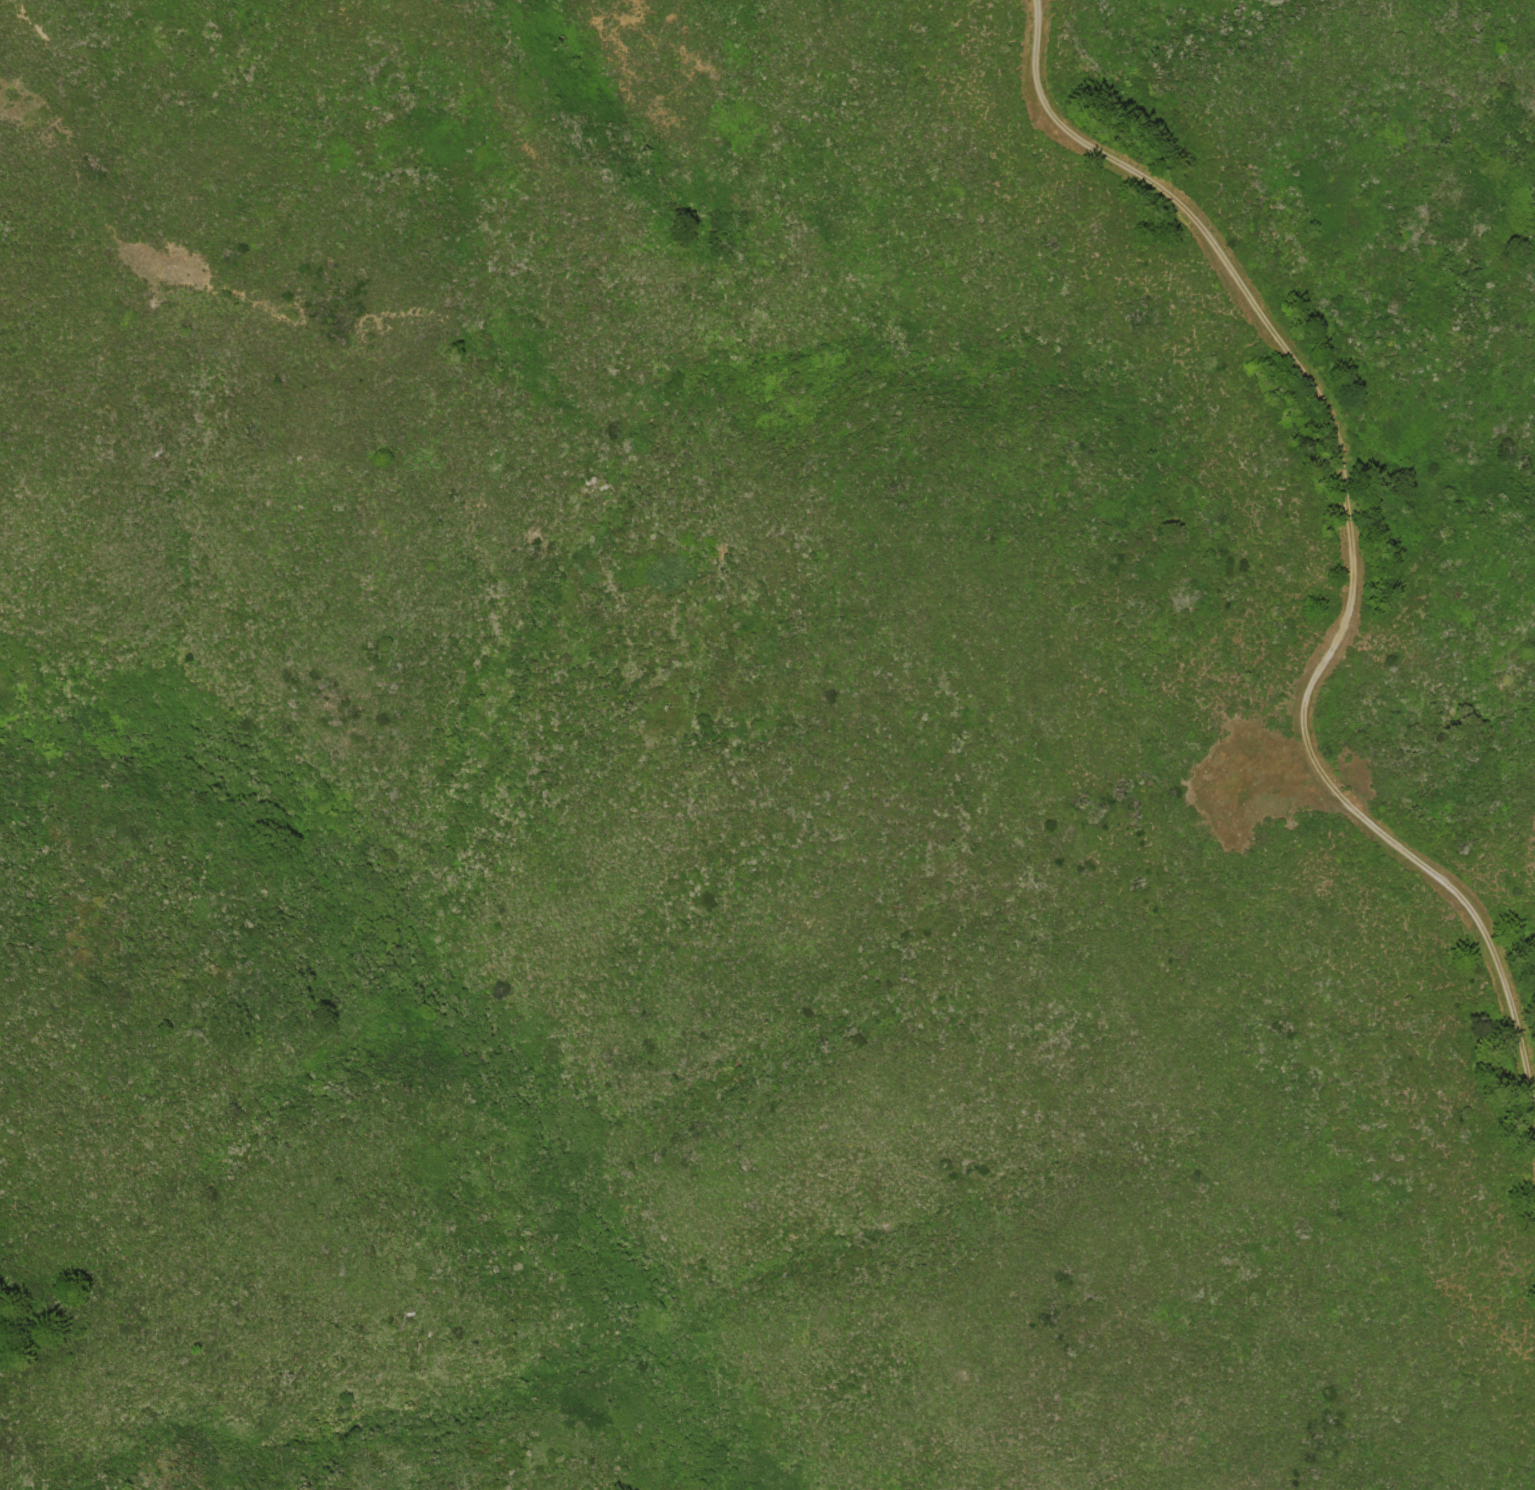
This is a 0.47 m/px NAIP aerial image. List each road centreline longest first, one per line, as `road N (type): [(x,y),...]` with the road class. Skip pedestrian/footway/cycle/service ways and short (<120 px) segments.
road 1 (track): [(1034,0),(1035,71),(1049,110),(1191,217),(1321,394),(1338,442),(1352,585),(1336,642),(1307,693),(1312,760),(1355,811),(1455,890),(1481,924),(1506,985),(1534,1113)]

